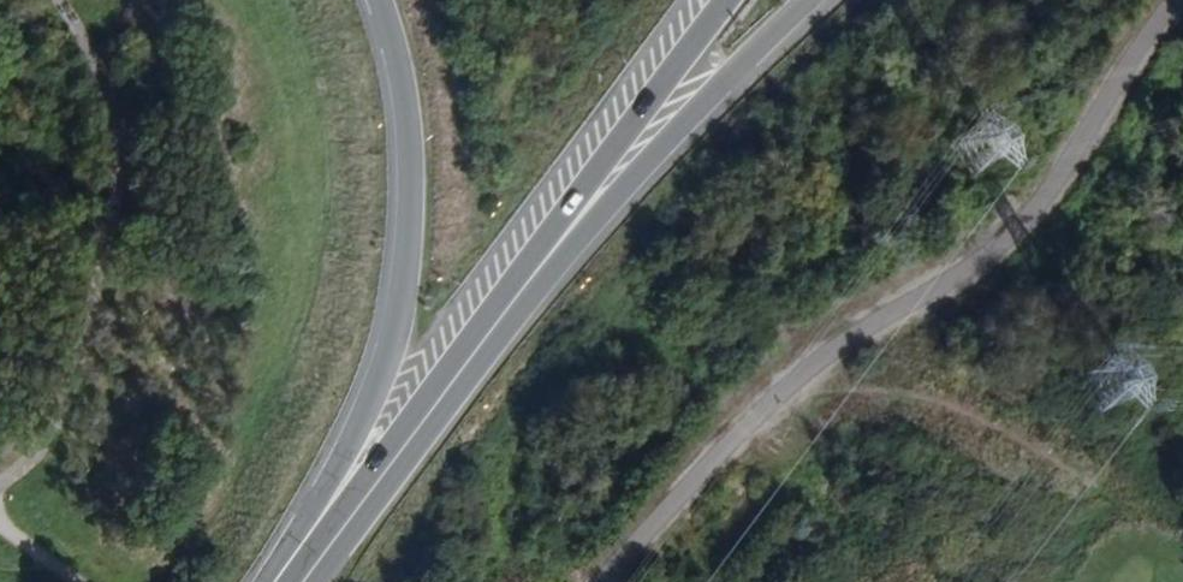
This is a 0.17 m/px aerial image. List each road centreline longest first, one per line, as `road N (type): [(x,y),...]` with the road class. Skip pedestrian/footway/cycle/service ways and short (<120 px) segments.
road 1 (trunk): [(382,0),(414,109),(414,213),(389,342),(273,581)]
road 2 (trunk): [(464,367),(736,73),(816,0)]
road 3 (trunk): [(731,0),(464,367)]
road 4 (trunk): [(303,581),(464,367)]

